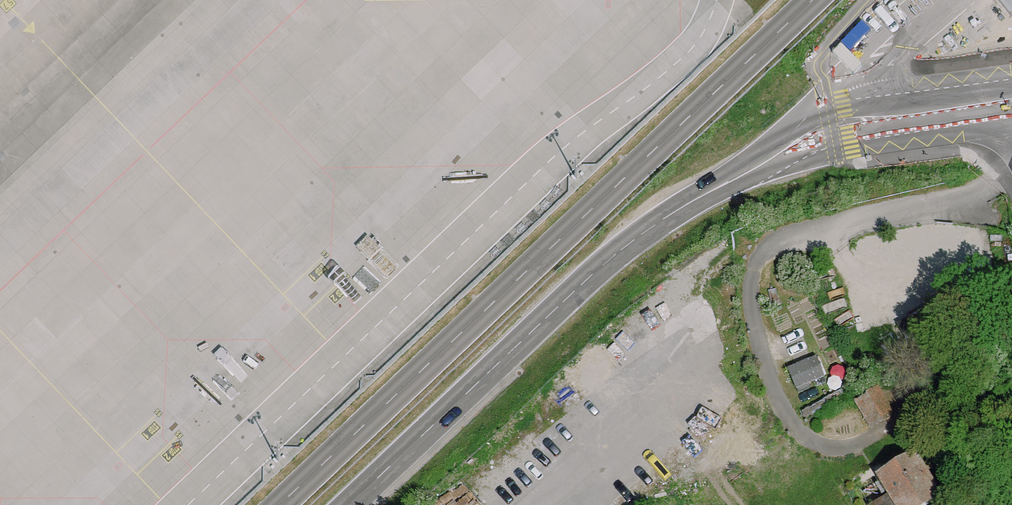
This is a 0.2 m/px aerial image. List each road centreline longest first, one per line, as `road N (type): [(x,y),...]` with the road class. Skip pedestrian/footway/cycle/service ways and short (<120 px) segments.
road 1 (tertiary): [(811,0),(279,504)]
road 2 (secondary): [(552,315),(663,216),(753,166),(834,140),(986,119)]
road 3 (secondary): [(350,504),(488,375)]

